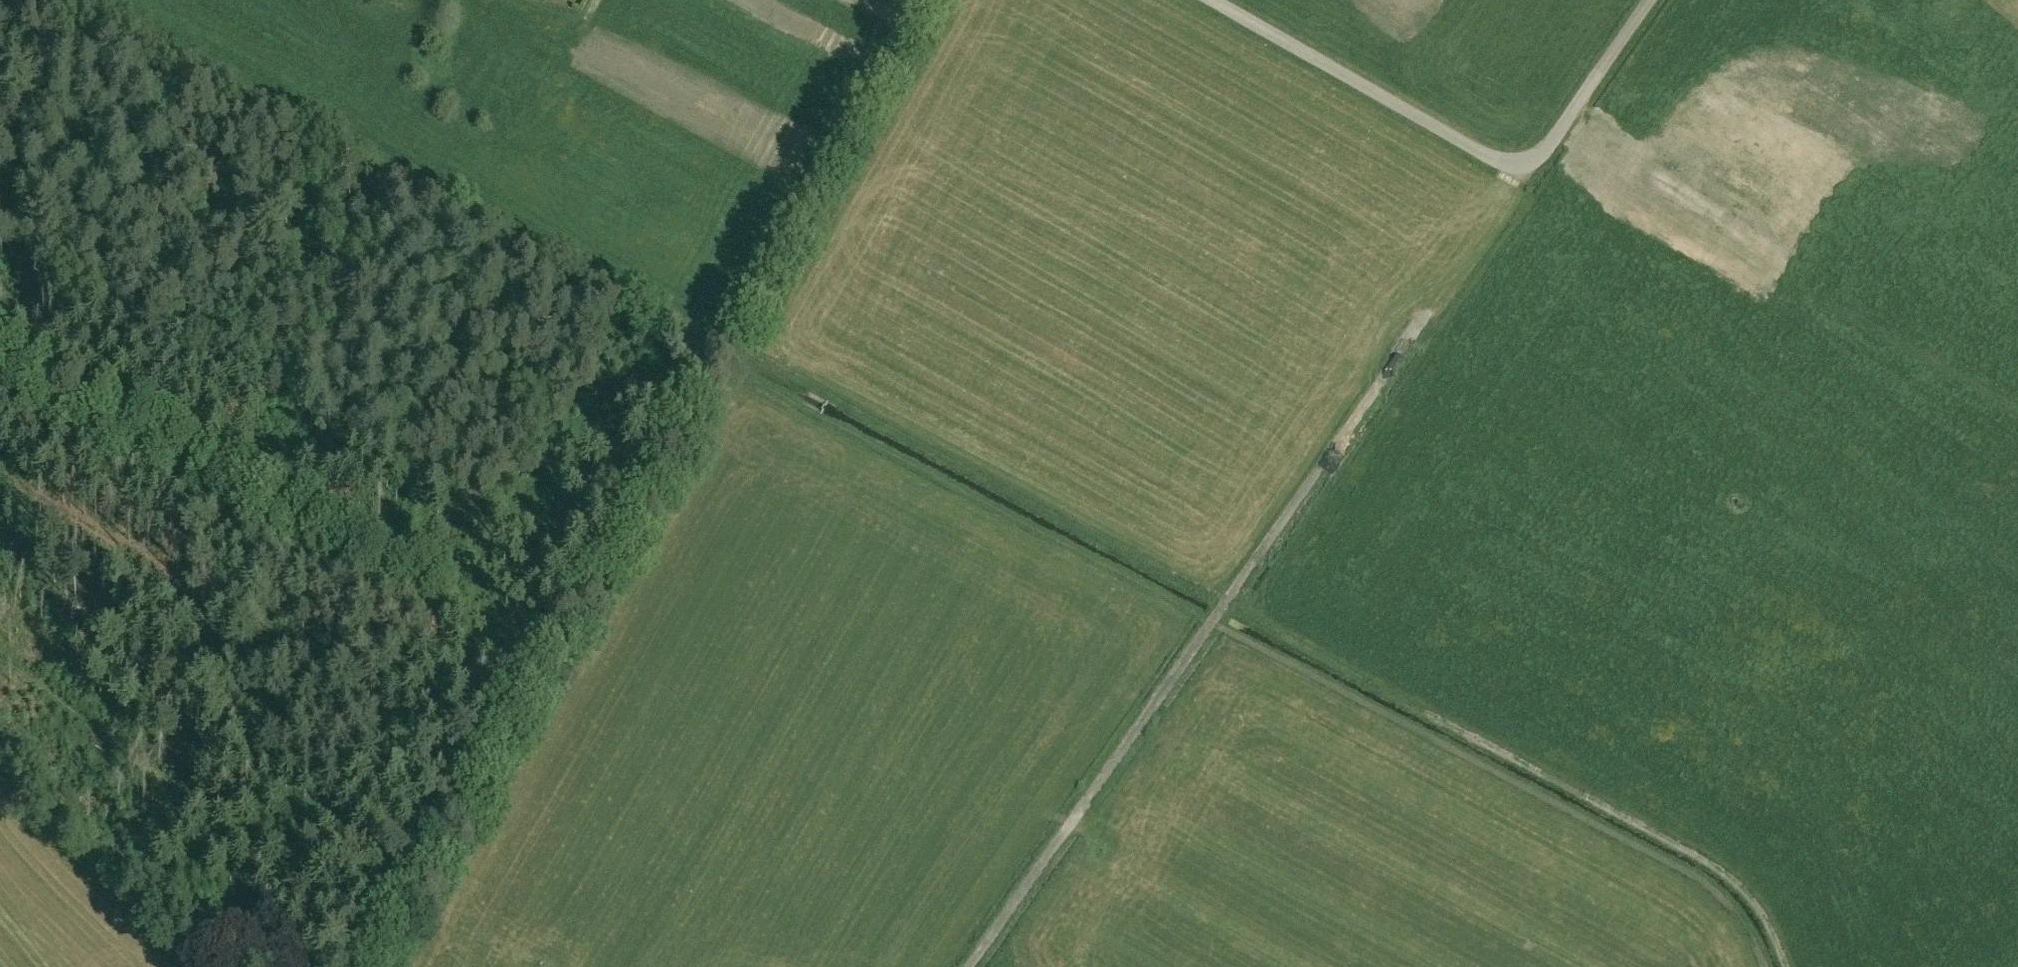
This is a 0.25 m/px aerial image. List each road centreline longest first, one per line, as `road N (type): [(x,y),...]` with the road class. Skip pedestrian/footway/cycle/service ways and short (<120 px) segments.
road 1 (unclassified): [(359,966),(916,0)]
road 2 (unclassified): [(1210,0),(1508,164),(1526,165),(1547,148),(1650,0)]

